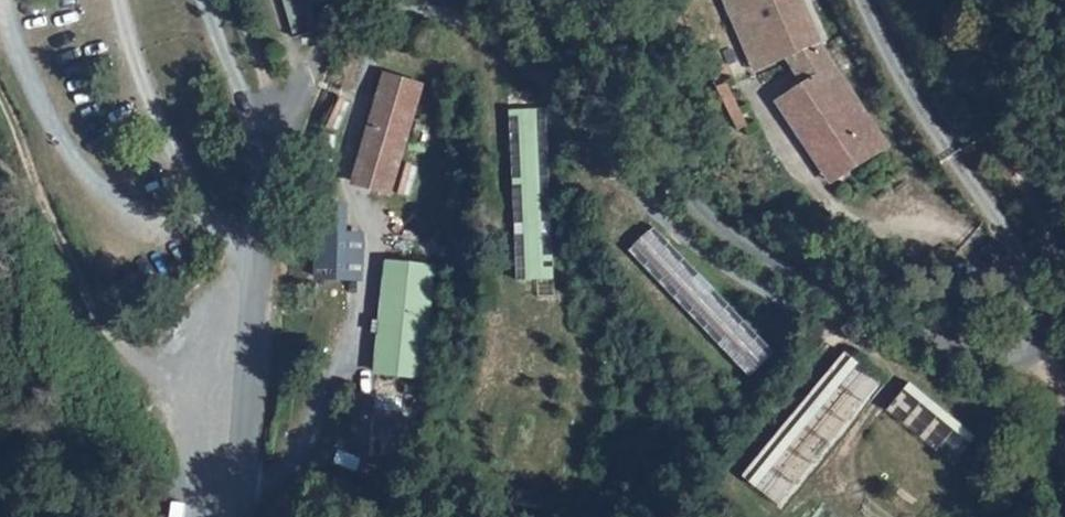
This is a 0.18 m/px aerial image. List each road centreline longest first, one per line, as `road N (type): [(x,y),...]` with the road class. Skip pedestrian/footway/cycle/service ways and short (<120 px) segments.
road 1 (track): [(235,489),(284,466),(318,423),(357,346),(347,175),(362,79),(378,34),(402,13),(428,7),(455,13),(561,91),(639,195),(705,252),(890,359),(896,376),(843,452),(834,478)]
road 2 (unclassified): [(983,240),(1029,289),(1045,324),(1042,345),(1026,356),(960,351),(718,227),(656,161),(569,28),(523,0)]
road 3 (unclassified): [(232,516),(256,273),(261,113)]
road 4 (unclassified): [(351,0),(261,113)]

